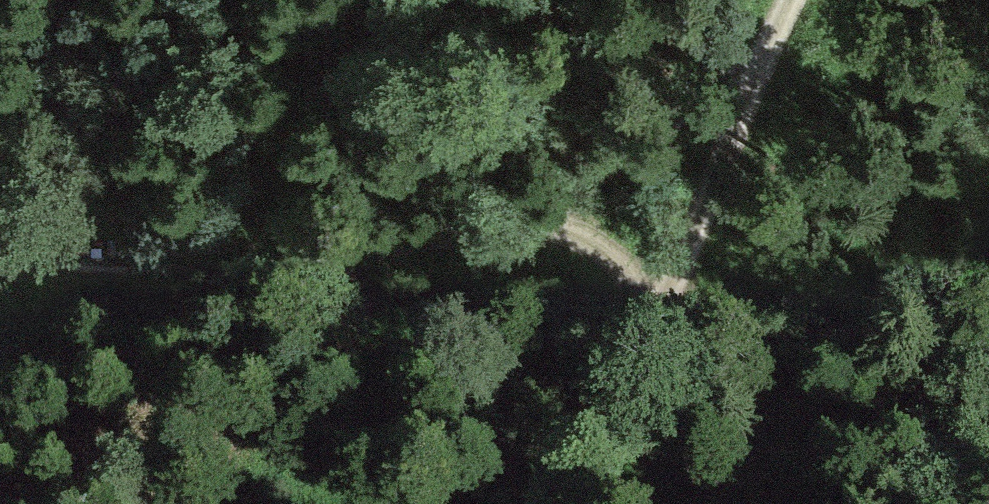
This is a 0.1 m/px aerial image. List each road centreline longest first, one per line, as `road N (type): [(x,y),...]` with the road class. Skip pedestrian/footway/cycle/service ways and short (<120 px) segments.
road 1 (track): [(757,62),(560,205),(501,230),(0,275)]
road 2 (track): [(788,0),(742,92),(688,248),(557,503)]

